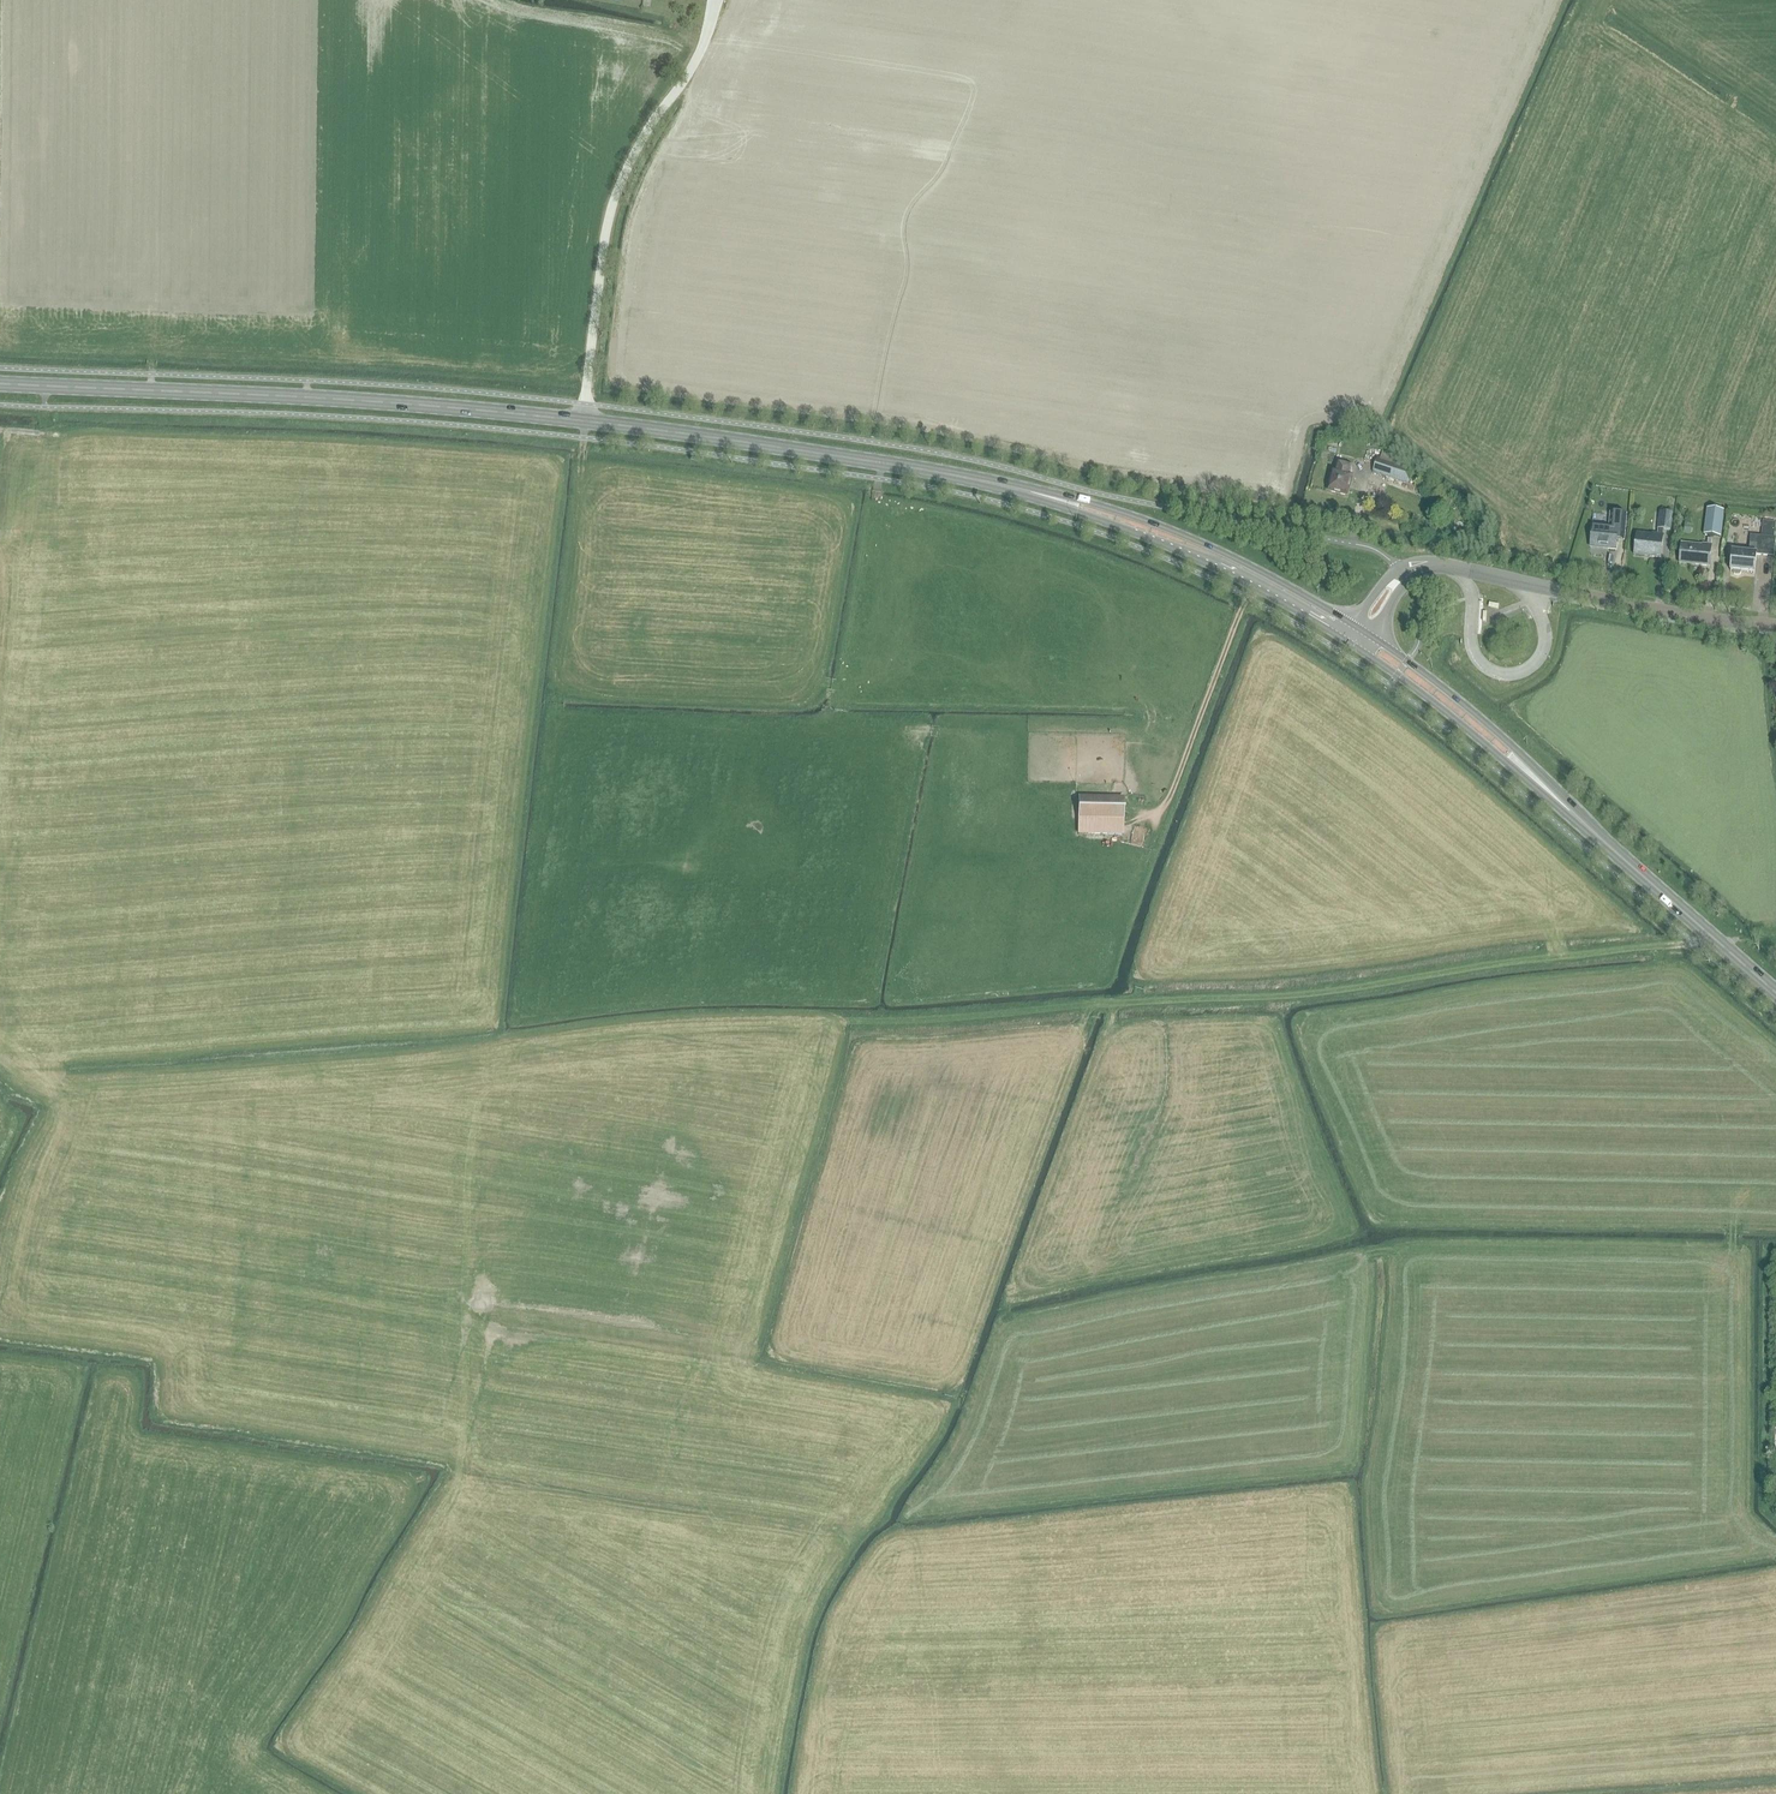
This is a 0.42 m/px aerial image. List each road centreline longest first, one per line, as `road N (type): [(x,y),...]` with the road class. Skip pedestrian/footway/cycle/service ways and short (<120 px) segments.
road 1 (primary): [(989,482),(585,422),(0,384)]
road 2 (primary): [(989,482),(1202,563),(1351,644)]
road 3 (primary): [(1352,625),(1265,573),(1135,516),(989,482)]
road 4 (tertiary): [(1775,627),(1425,565)]
road 5 (primary): [(1351,644),(1572,812)]
road 6 (primary): [(1572,812),(1516,748),(1368,635)]
road 7 (primary): [(1775,991),(1572,812)]

